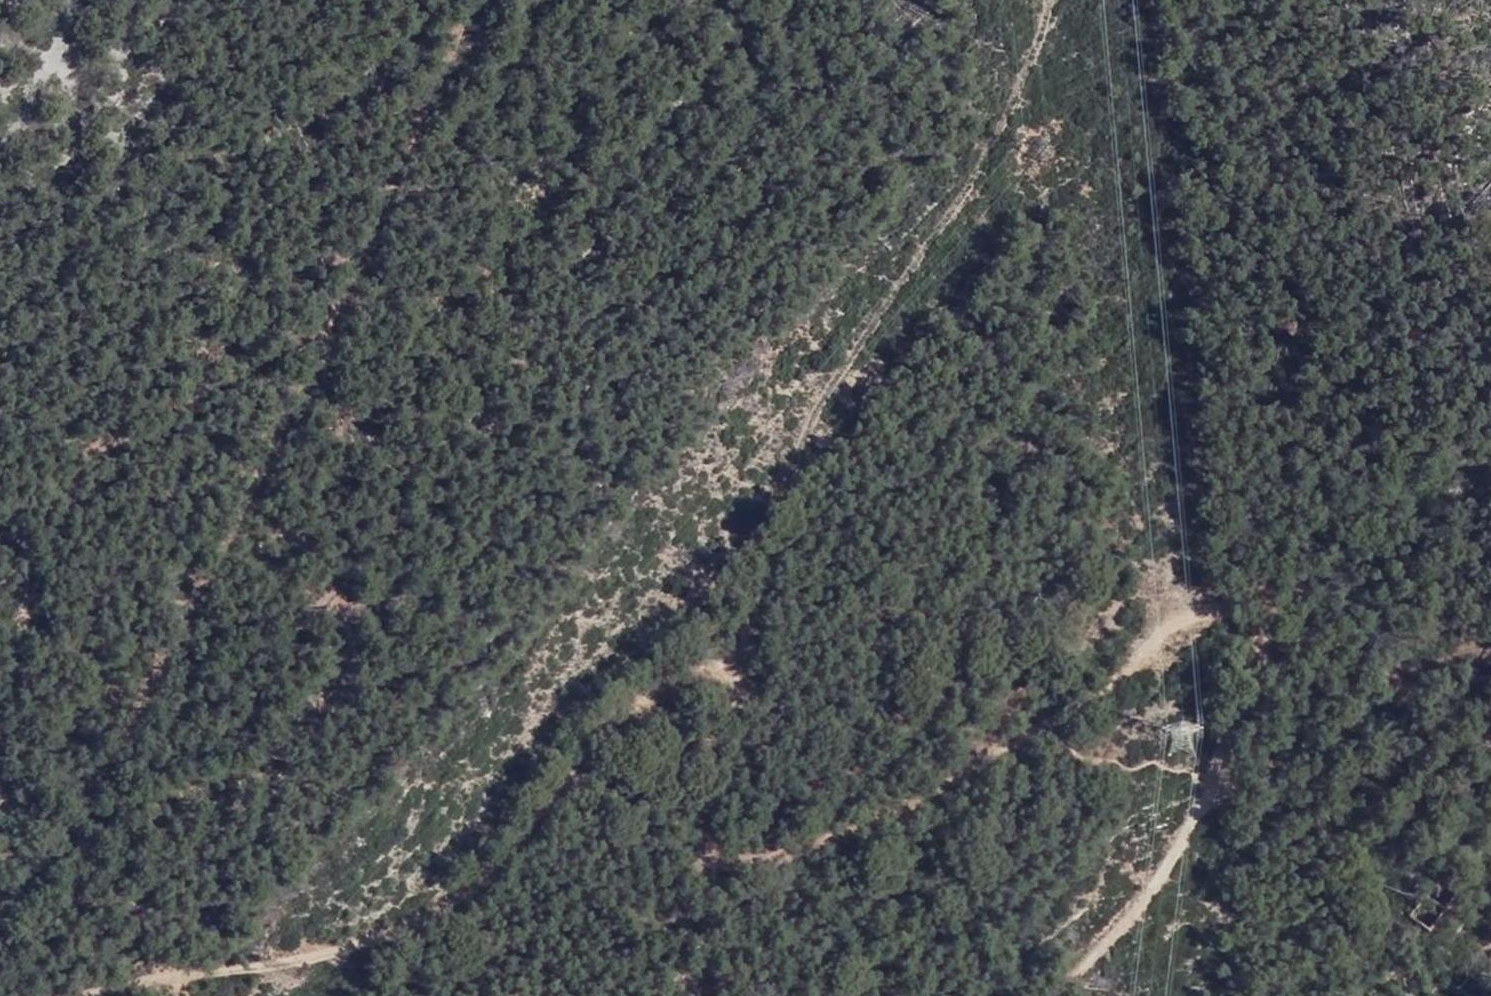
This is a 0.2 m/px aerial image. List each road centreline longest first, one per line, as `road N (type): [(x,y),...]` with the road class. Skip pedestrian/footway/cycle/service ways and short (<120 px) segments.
road 1 (track): [(1056,995),(1141,908),(1232,780),(1283,660),(1261,618),(1224,609),(1171,626),(1094,698),(958,793),(814,862),(726,877),(706,863),(728,783),(738,681),(708,674),(653,696),(509,874),(410,936),(103,995)]
road 2 (track): [(0,910),(98,797),(189,634),(269,480),(315,336),(463,88),(487,0)]
road 3 (track): [(1328,758),(1397,692),(1490,660)]

